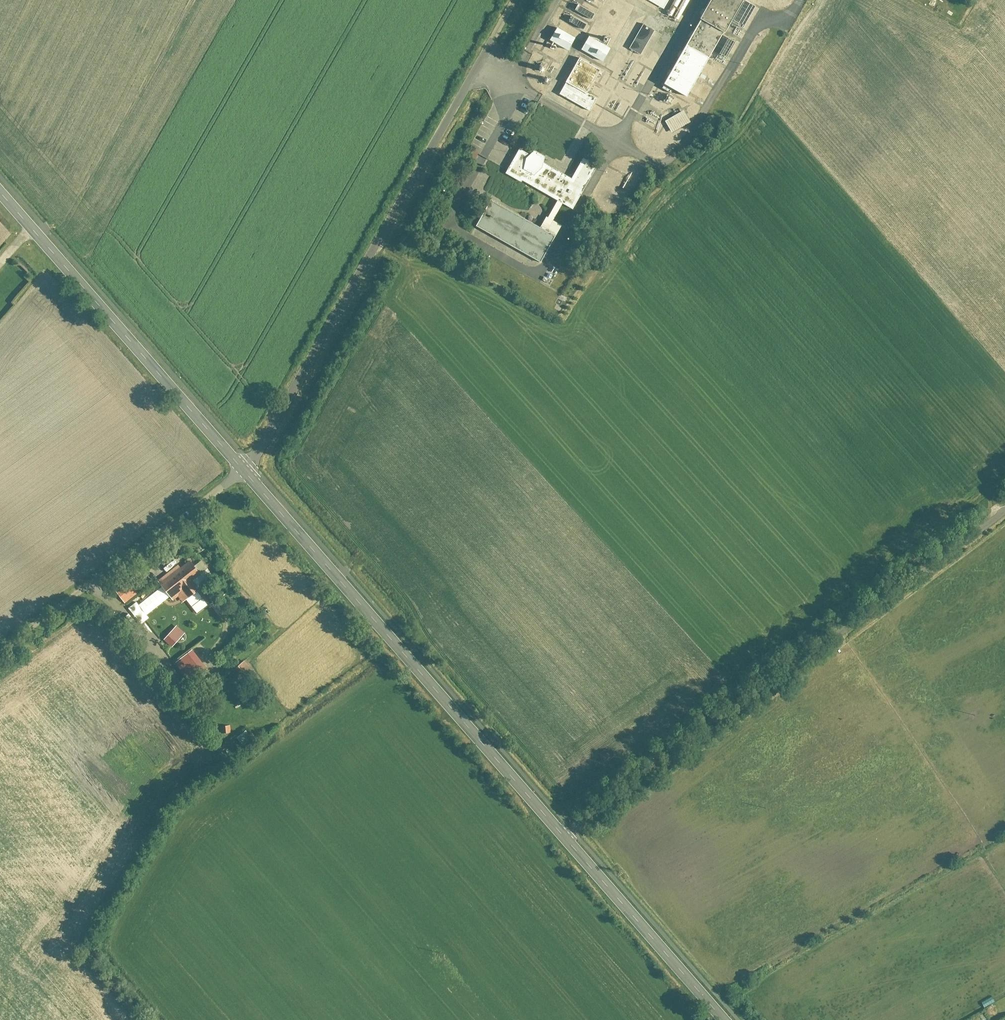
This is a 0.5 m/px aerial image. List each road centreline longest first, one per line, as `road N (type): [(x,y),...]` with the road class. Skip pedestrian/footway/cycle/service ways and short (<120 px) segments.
road 1 (unclassified): [(566,837),(1004,513)]
road 2 (unclassified): [(244,469),(514,0)]
road 3 (tertiary): [(244,469),(566,837)]
road 4 (tertiary): [(0,189),(244,469)]
road 5 (unclassified): [(0,651),(244,469)]
road 6 (tertiary): [(566,837),(724,1019)]

